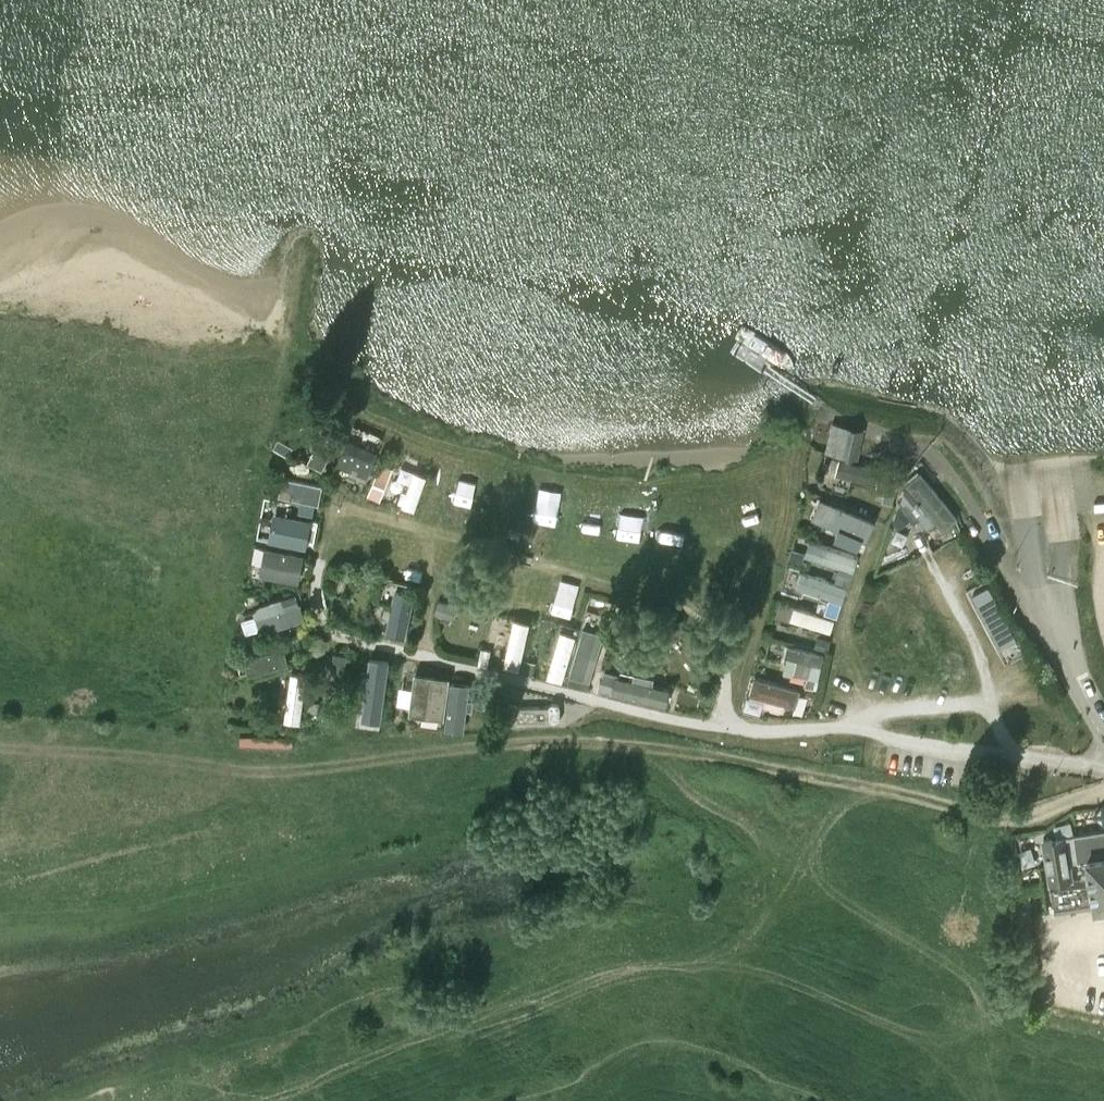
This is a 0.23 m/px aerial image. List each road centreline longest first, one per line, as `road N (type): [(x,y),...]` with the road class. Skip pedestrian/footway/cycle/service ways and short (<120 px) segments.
road 1 (track): [(0,744),(244,771),(578,742),(912,794),(1011,825),(1103,788)]
road 2 (track): [(895,741),(847,726),(735,728),(647,718),(343,641),(315,598),(322,551)]
road 3 (track): [(543,1100),(647,1042),(675,1044),(818,1100)]
road 4 (tertiary): [(1103,717),(1047,599),(1035,455)]
road 5 (track): [(735,728),(720,649),(697,620),(675,608)]

